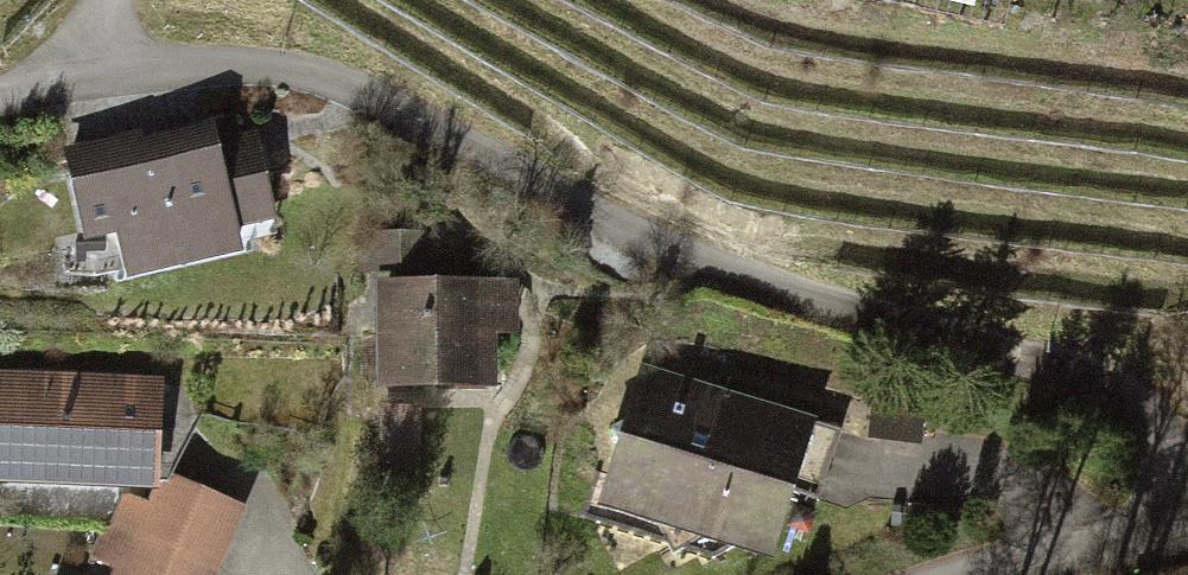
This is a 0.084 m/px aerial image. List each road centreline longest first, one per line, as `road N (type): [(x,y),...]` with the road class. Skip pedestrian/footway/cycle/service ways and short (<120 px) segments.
road 1 (residential): [(1187,491),(1161,428),(1138,399),(1078,370),(711,262),(342,83),(301,70),(215,65),(0,96)]
road 2 (residential): [(980,574),(1090,545),(1187,531)]

